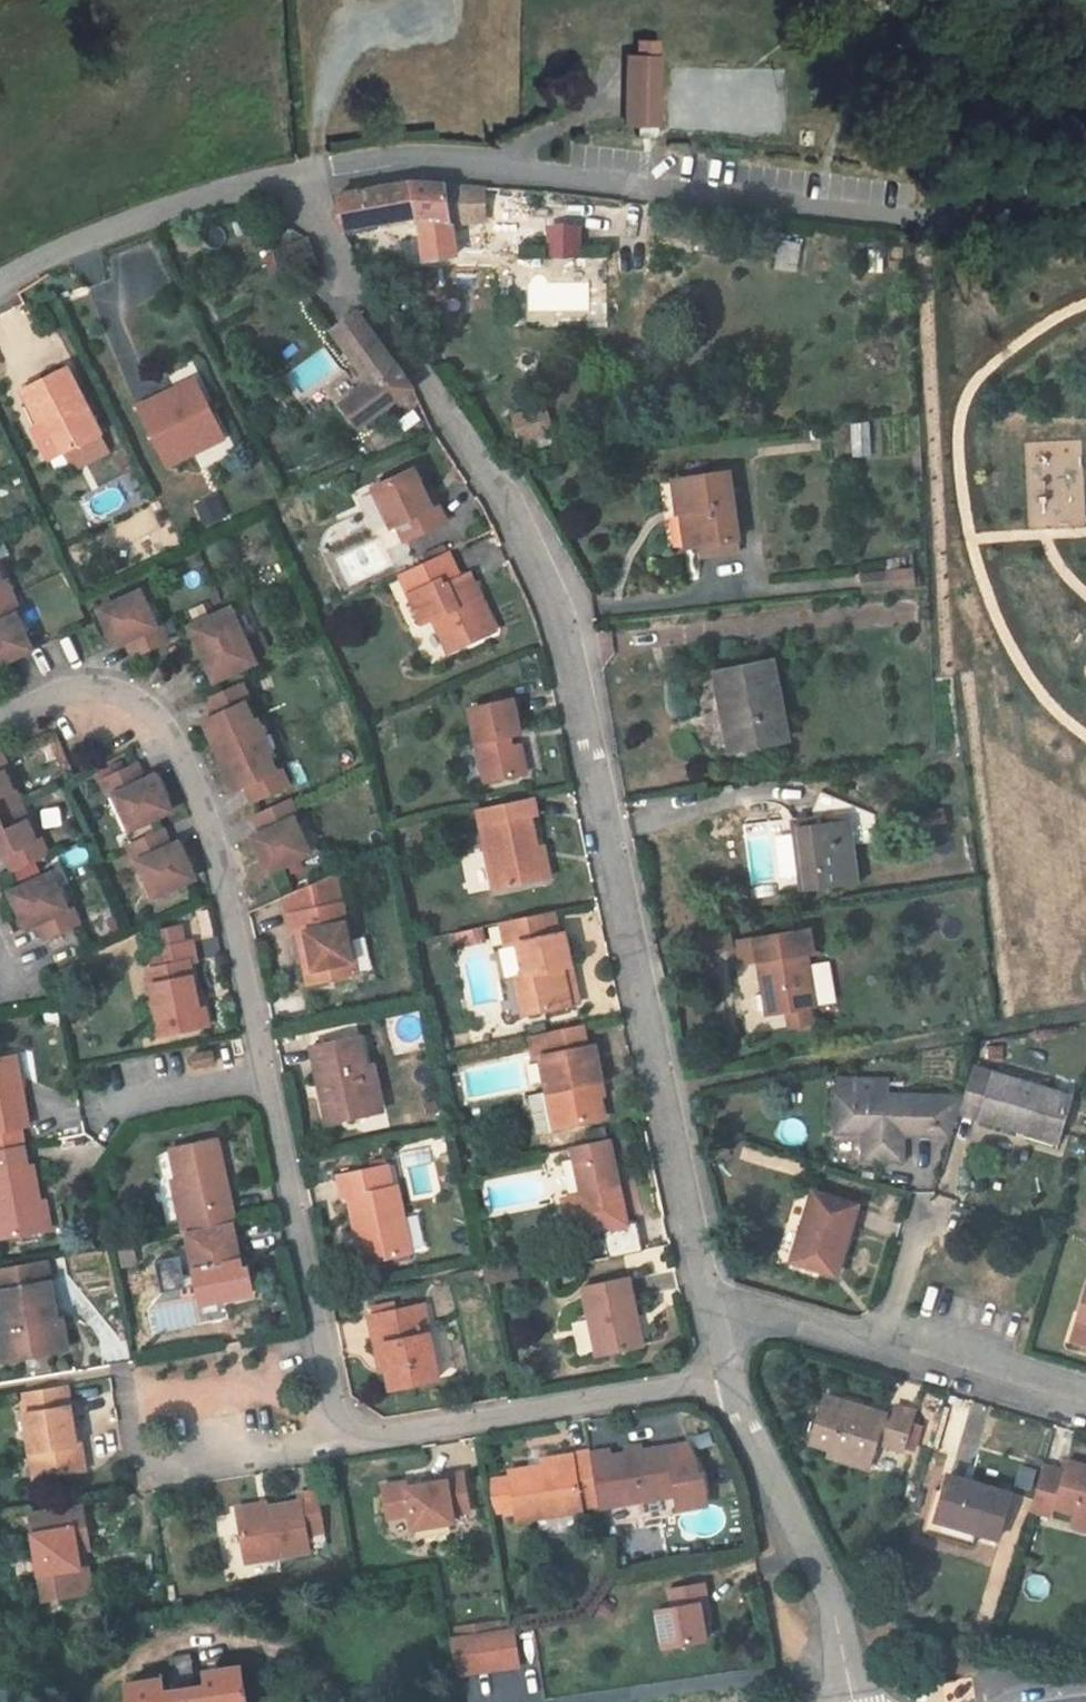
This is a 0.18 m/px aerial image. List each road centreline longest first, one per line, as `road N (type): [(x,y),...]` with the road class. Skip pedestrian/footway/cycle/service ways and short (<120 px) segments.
road 1 (residential): [(295,180),(324,246),(423,377),(531,546),(564,625),(704,1294)]
road 2 (unclassified): [(396,165),(509,170),(821,215),(942,217)]
road 3 (residential): [(264,1077),(222,877),(198,799),(162,726),(127,700),(82,690),(0,717)]
road 4 (residential): [(731,1377),(408,1437),(371,1437),(342,1422)]
road 5 (residential): [(704,1294),(1085,1400)]
road 6 (residential): [(342,1422),(329,1400),(264,1077)]
road 7 (residential): [(731,1377),(834,1598),(854,1701)]
road 8 (residential): [(0,288),(75,247),(178,207),(295,180)]
road 9 (residential): [(137,1470),(342,1422)]
road 10 (residential): [(264,1077),(82,1115)]

